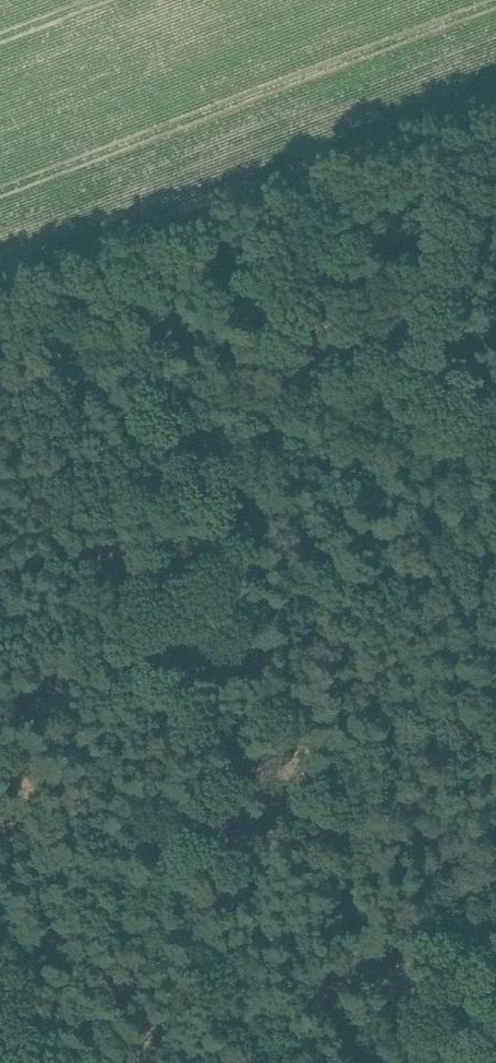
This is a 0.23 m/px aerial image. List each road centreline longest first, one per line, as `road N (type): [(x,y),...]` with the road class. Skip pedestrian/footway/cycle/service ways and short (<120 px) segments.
road 1 (track): [(0,343),(495,154)]

